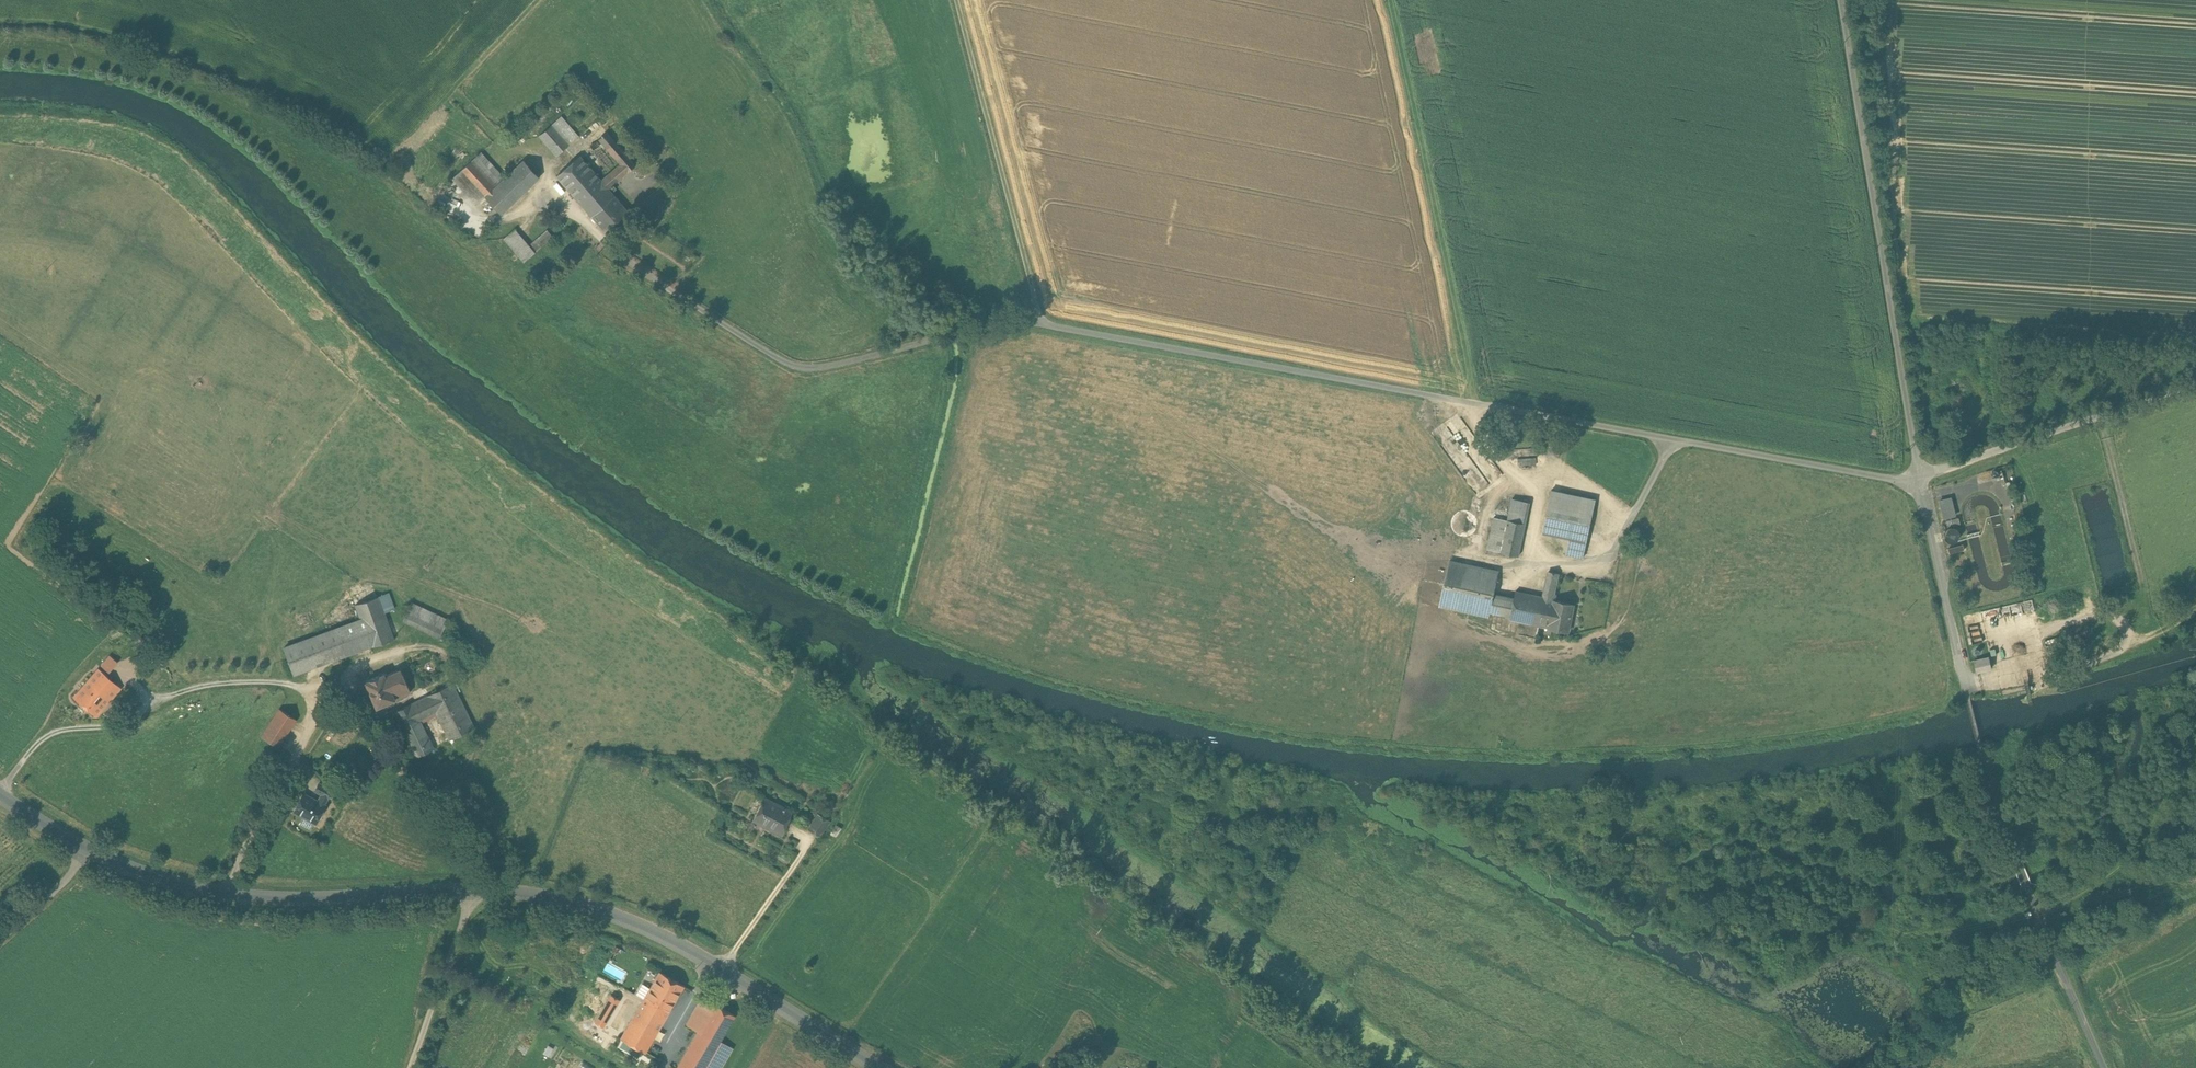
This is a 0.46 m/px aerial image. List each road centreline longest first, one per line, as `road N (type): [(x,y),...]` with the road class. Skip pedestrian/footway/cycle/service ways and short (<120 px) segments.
road 1 (unclassified): [(1842,0),(1921,479)]
road 2 (unclassified): [(882,1067),(646,926),(589,906),(475,890)]
road 3 (unclassified): [(475,890),(241,896),(90,852)]
road 4 (track): [(1039,321),(957,0)]
road 5 (unclassified): [(2195,388),(1921,479)]
road 6 (unclassified): [(1968,694),(1921,479)]
road 7 (unclassified): [(2104,1067),(2027,885)]
road 8 (unclassified): [(475,890),(415,1067)]
road 9 (unclassified): [(90,852),(0,940)]

